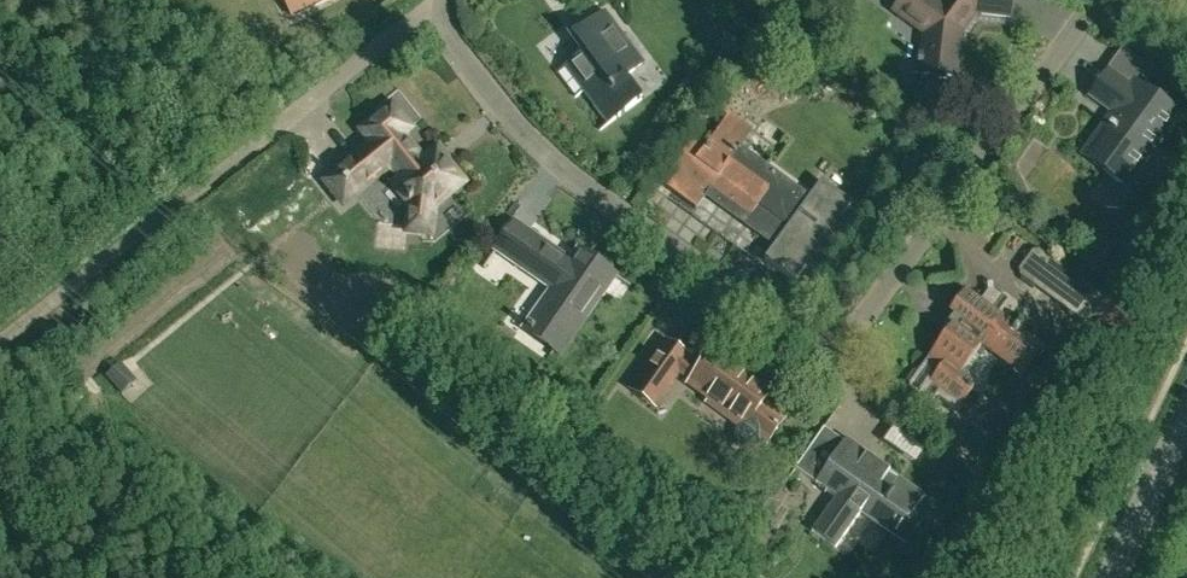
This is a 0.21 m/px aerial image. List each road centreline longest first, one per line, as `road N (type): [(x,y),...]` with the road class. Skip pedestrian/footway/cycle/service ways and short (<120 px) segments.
road 1 (residential): [(438,9),(510,120),(565,173),(782,323),(820,338),(871,316),(1101,0)]
road 2 (residential): [(0,340),(438,9)]
road 3 (tertiary): [(1111,577),(1186,420)]

